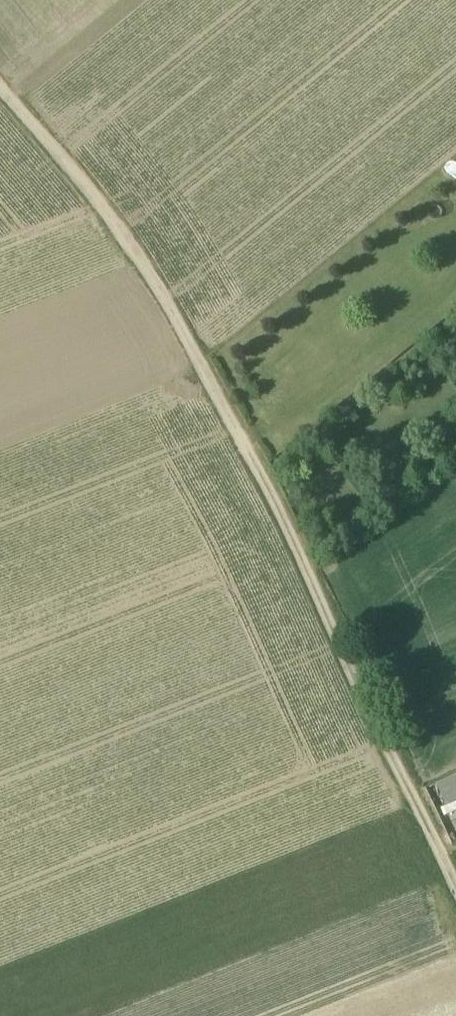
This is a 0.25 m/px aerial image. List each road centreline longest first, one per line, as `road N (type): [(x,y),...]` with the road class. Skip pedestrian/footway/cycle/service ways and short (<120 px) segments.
road 1 (track): [(455,878),(274,495),(186,339),(112,216),(0,87)]

